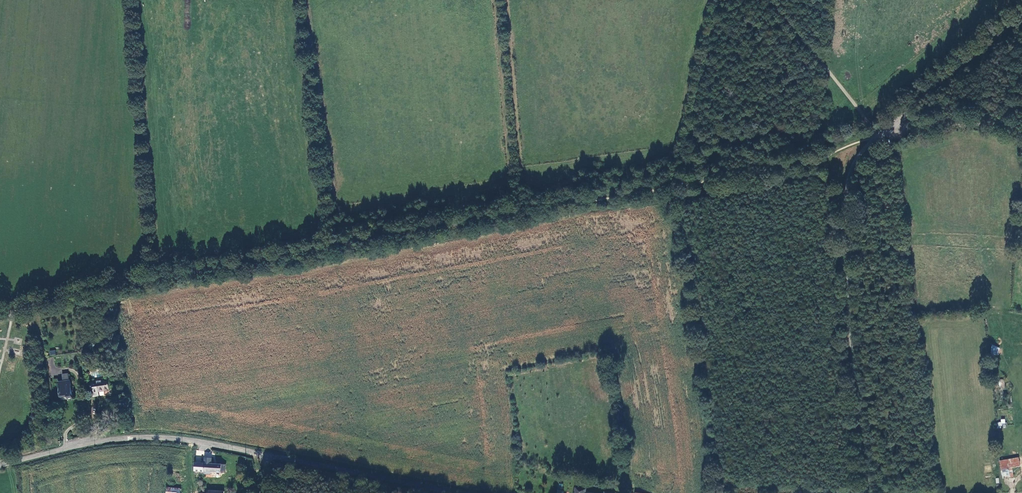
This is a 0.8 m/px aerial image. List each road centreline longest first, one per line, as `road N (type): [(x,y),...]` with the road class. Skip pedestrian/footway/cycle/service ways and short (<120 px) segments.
road 1 (unclassified): [(441,492),(152,438),(75,445),(0,465)]
road 2 (unclassified): [(871,492),(849,310),(847,187),(855,162),(879,135)]
road 3 (track): [(879,135),(1021,20)]
road 4 (track): [(879,135),(773,0)]

